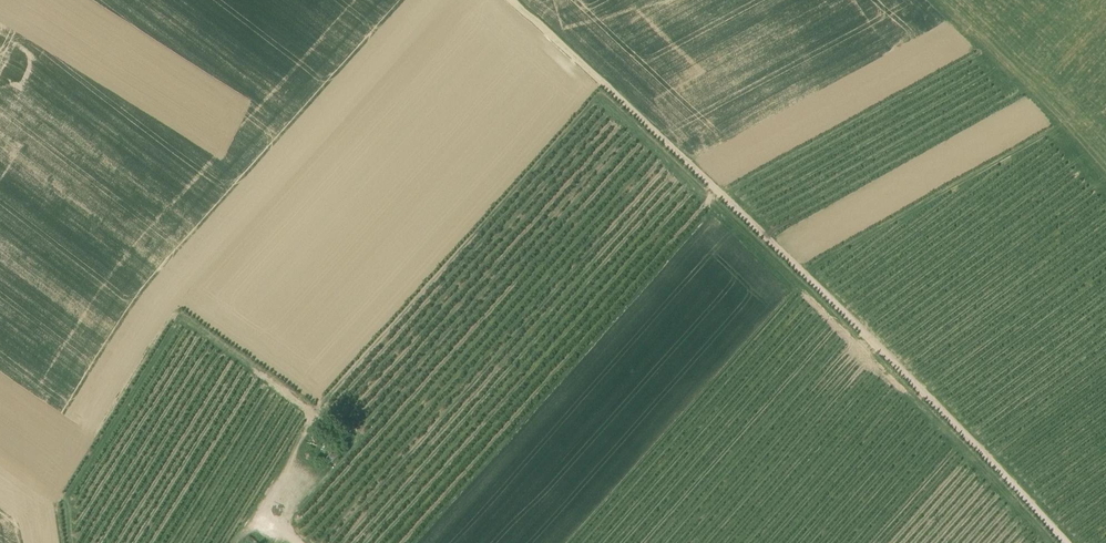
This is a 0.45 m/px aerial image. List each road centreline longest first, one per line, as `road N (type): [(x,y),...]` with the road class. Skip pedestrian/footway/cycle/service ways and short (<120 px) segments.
road 1 (track): [(1064,542),(884,352),(513,0)]

